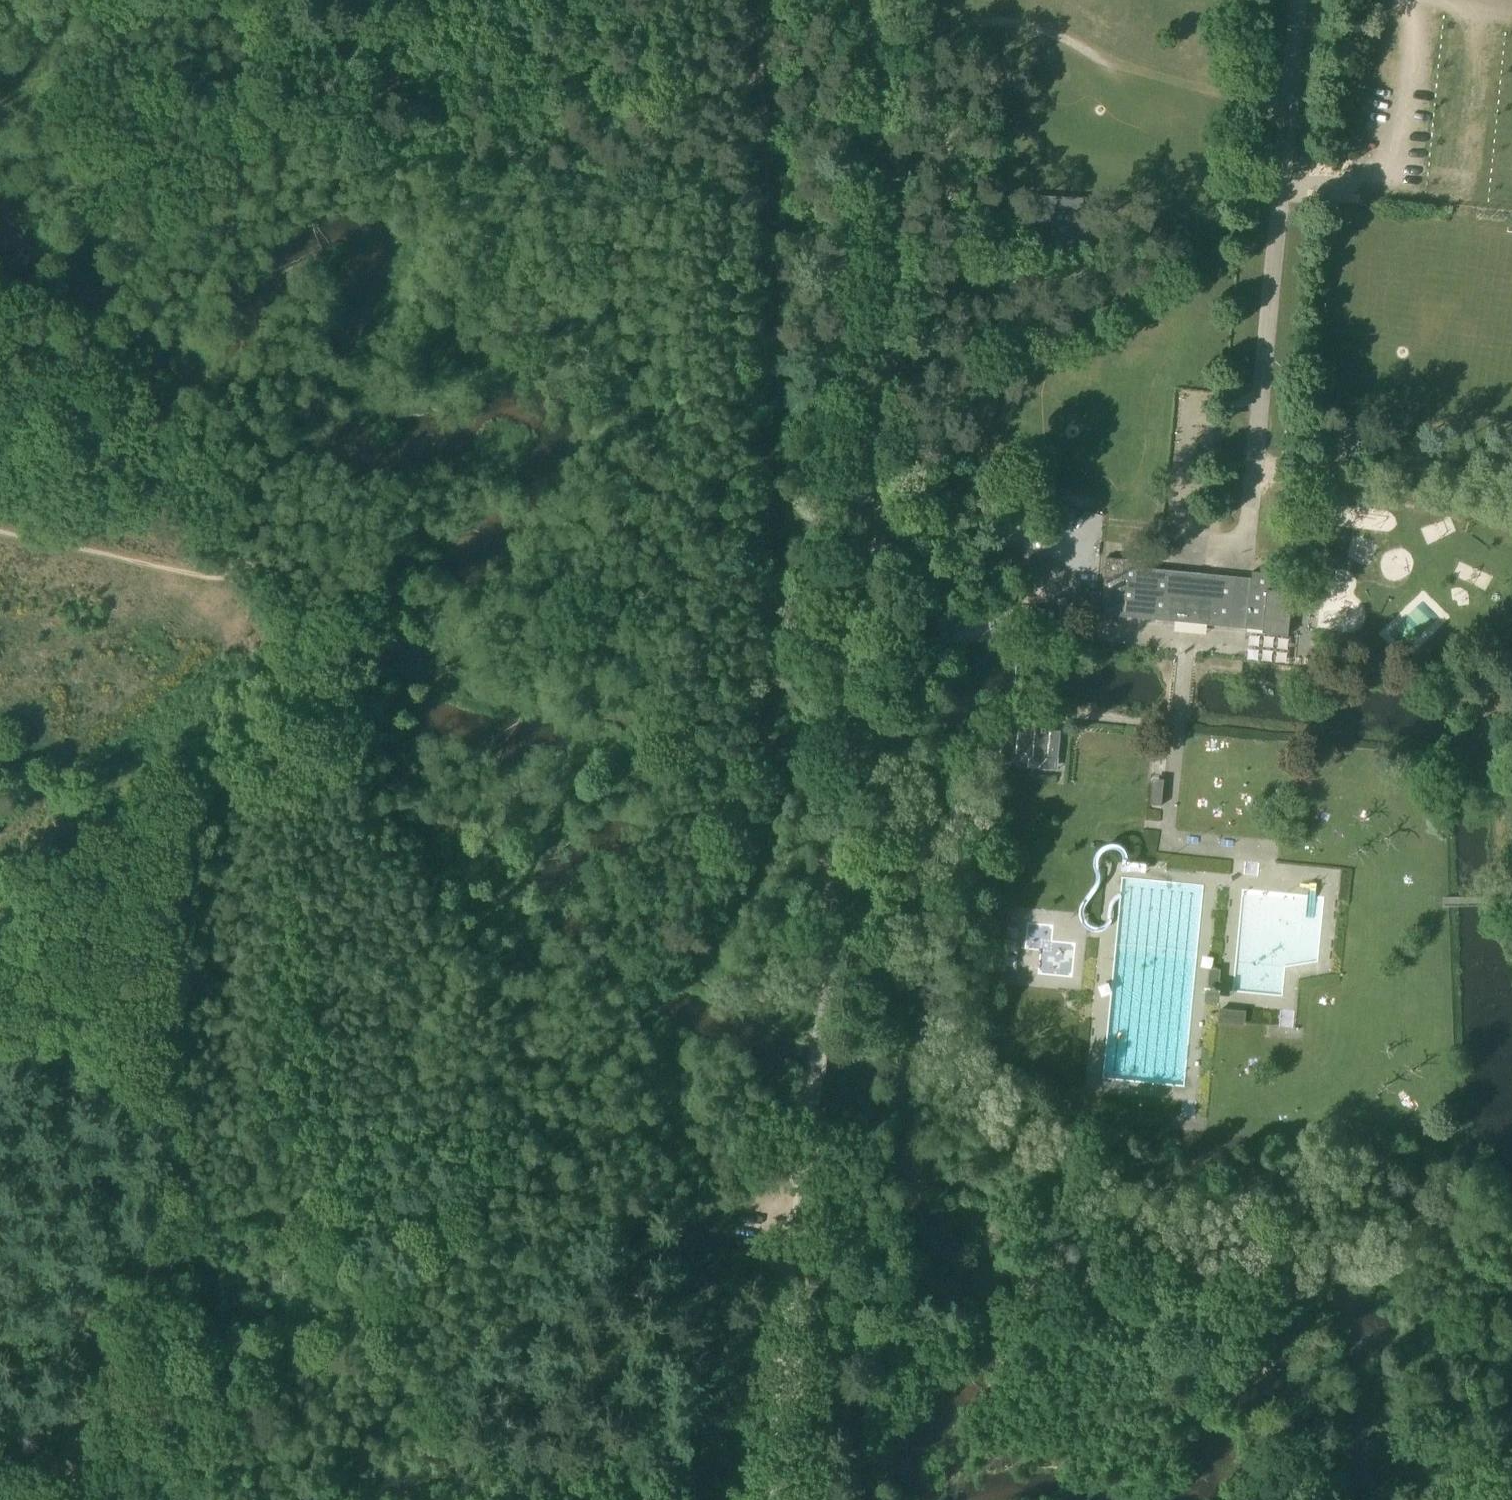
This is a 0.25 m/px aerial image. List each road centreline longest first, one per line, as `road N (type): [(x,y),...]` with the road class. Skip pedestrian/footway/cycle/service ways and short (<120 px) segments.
road 1 (unclassified): [(774,1499),(891,244),(886,119),(865,0)]

